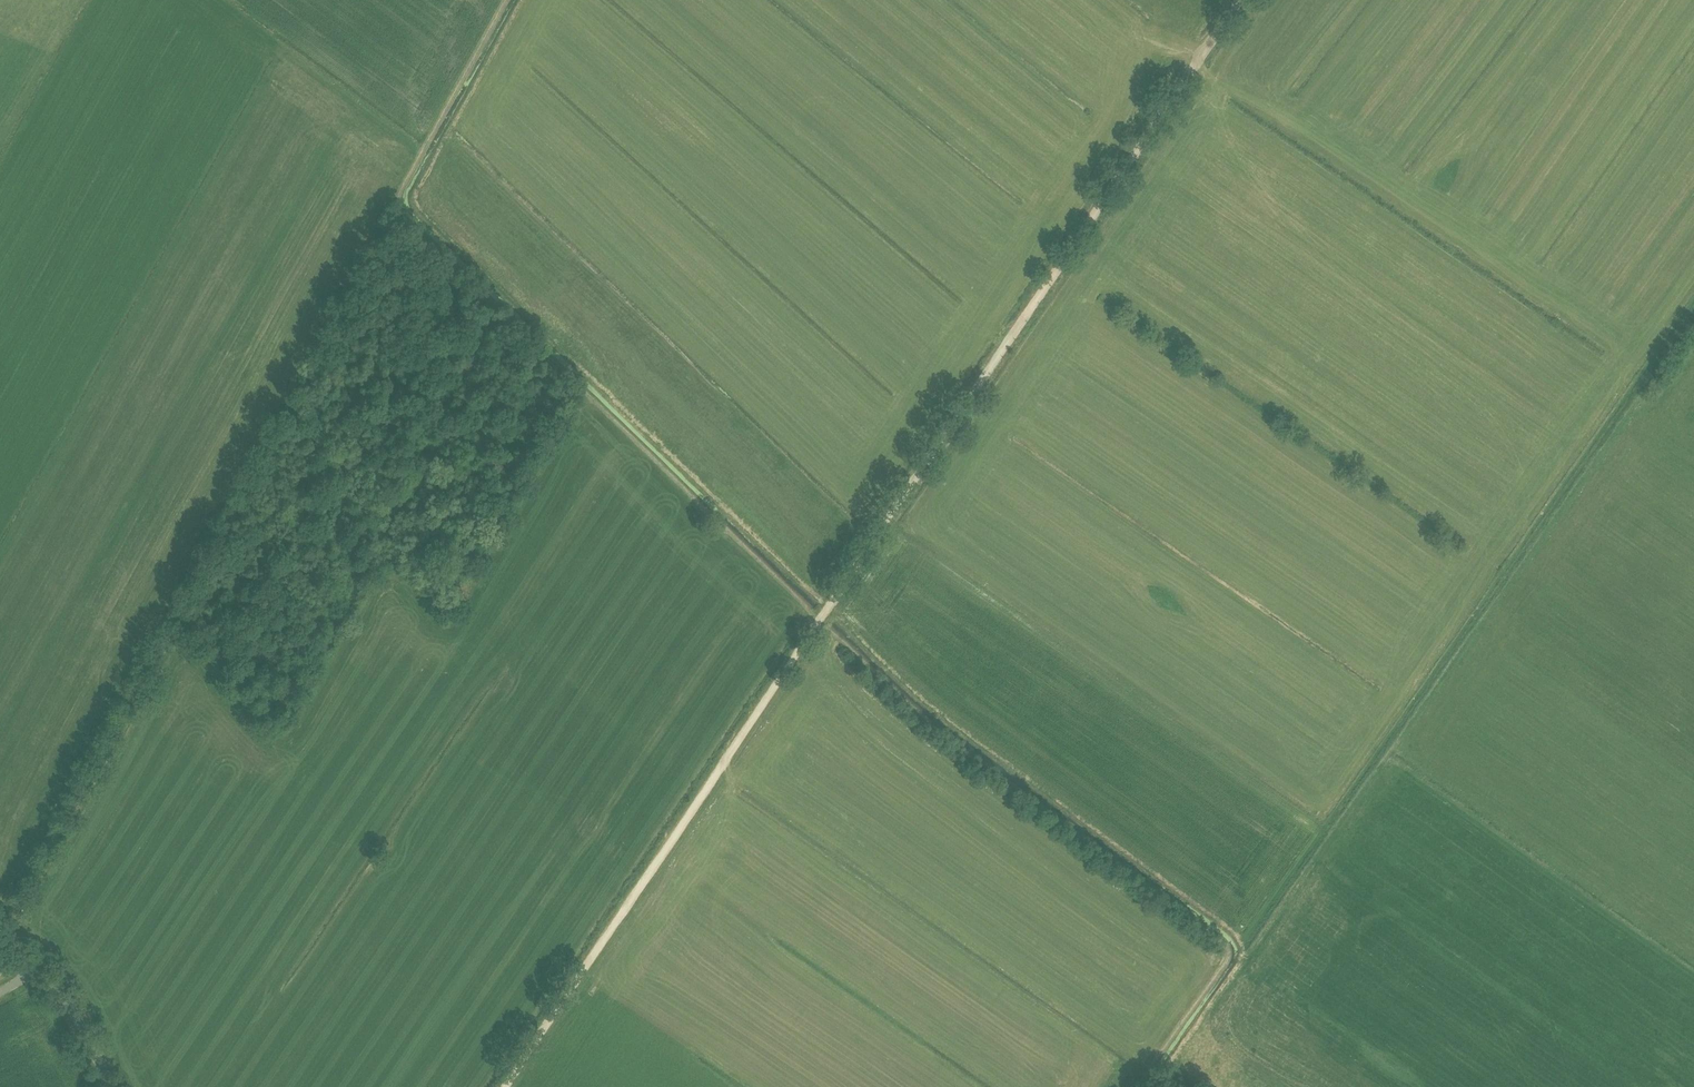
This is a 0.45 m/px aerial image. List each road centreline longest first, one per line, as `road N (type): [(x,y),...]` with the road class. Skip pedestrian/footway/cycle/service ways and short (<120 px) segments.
road 1 (track): [(820,620),(1238,0)]
road 2 (track): [(503,1086),(820,620)]
road 3 (track): [(0,926),(184,605)]
road 4 (tertiary): [(111,1086),(73,1013),(40,971)]

